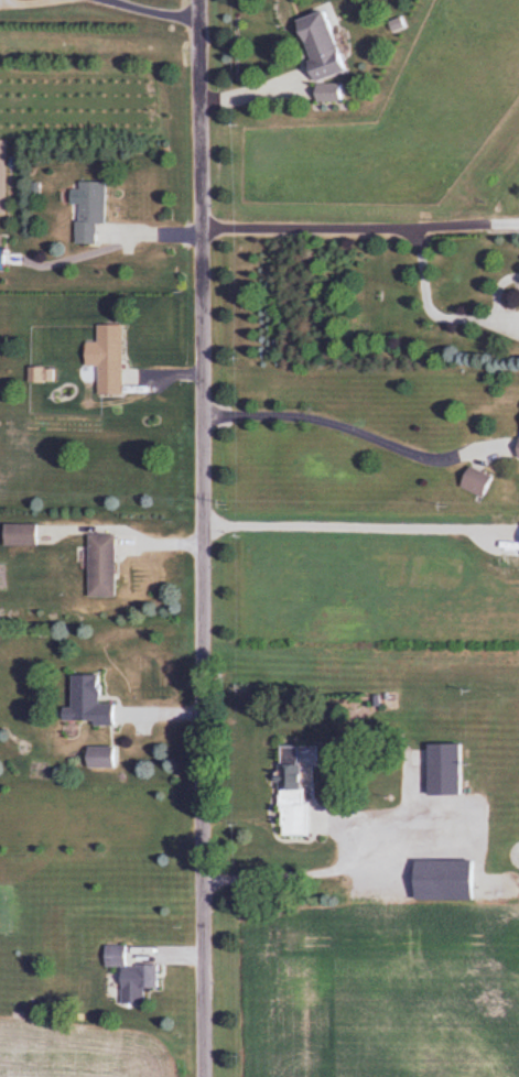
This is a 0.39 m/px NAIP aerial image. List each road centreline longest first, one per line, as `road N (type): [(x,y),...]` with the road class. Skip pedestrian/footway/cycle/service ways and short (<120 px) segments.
road 1 (residential): [(196,0),(204,1076)]

